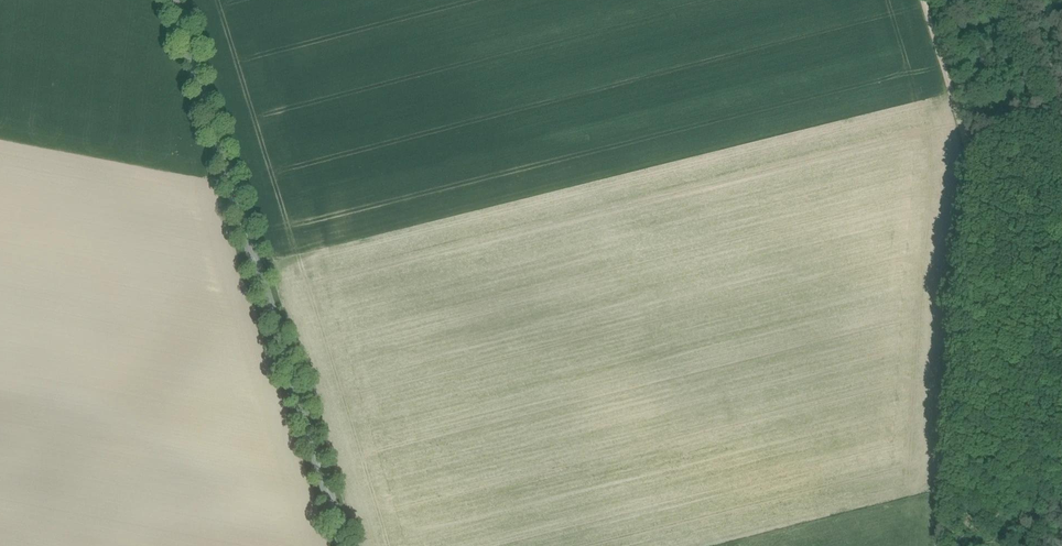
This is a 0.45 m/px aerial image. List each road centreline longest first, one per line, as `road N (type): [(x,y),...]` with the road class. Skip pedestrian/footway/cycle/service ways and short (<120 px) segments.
road 1 (residential): [(174,0),(345,545)]
road 2 (track): [(967,147),(938,545)]
road 3 (track): [(922,0),(967,147)]

